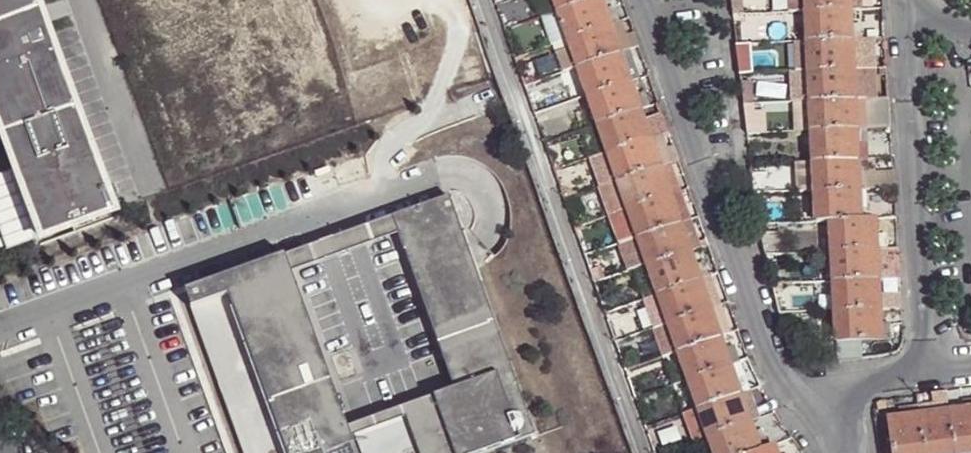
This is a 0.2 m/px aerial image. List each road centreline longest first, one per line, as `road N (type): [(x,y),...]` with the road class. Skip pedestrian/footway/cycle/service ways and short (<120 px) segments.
road 1 (residential): [(643,452),(483,0)]
road 2 (residential): [(642,0),(775,373),(785,390),(842,394)]
road 3 (residential): [(928,371),(903,13)]

